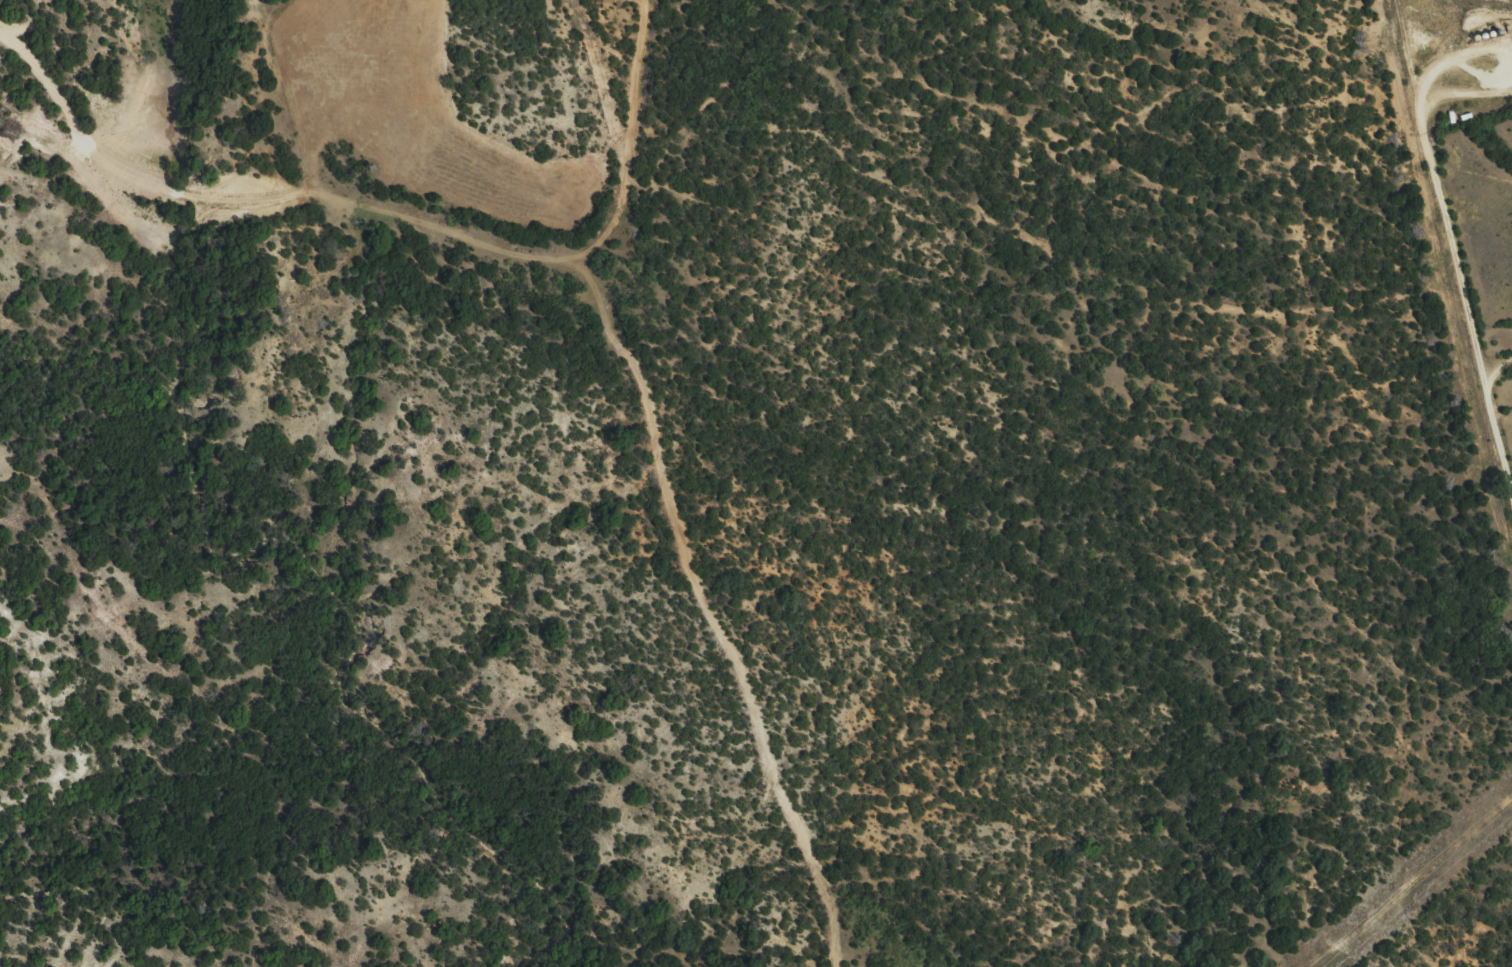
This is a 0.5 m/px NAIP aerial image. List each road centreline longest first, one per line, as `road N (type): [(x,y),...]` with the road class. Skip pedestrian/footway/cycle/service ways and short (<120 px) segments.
road 1 (residential): [(1511,523),(1456,282),(1400,108),(1377,0)]

